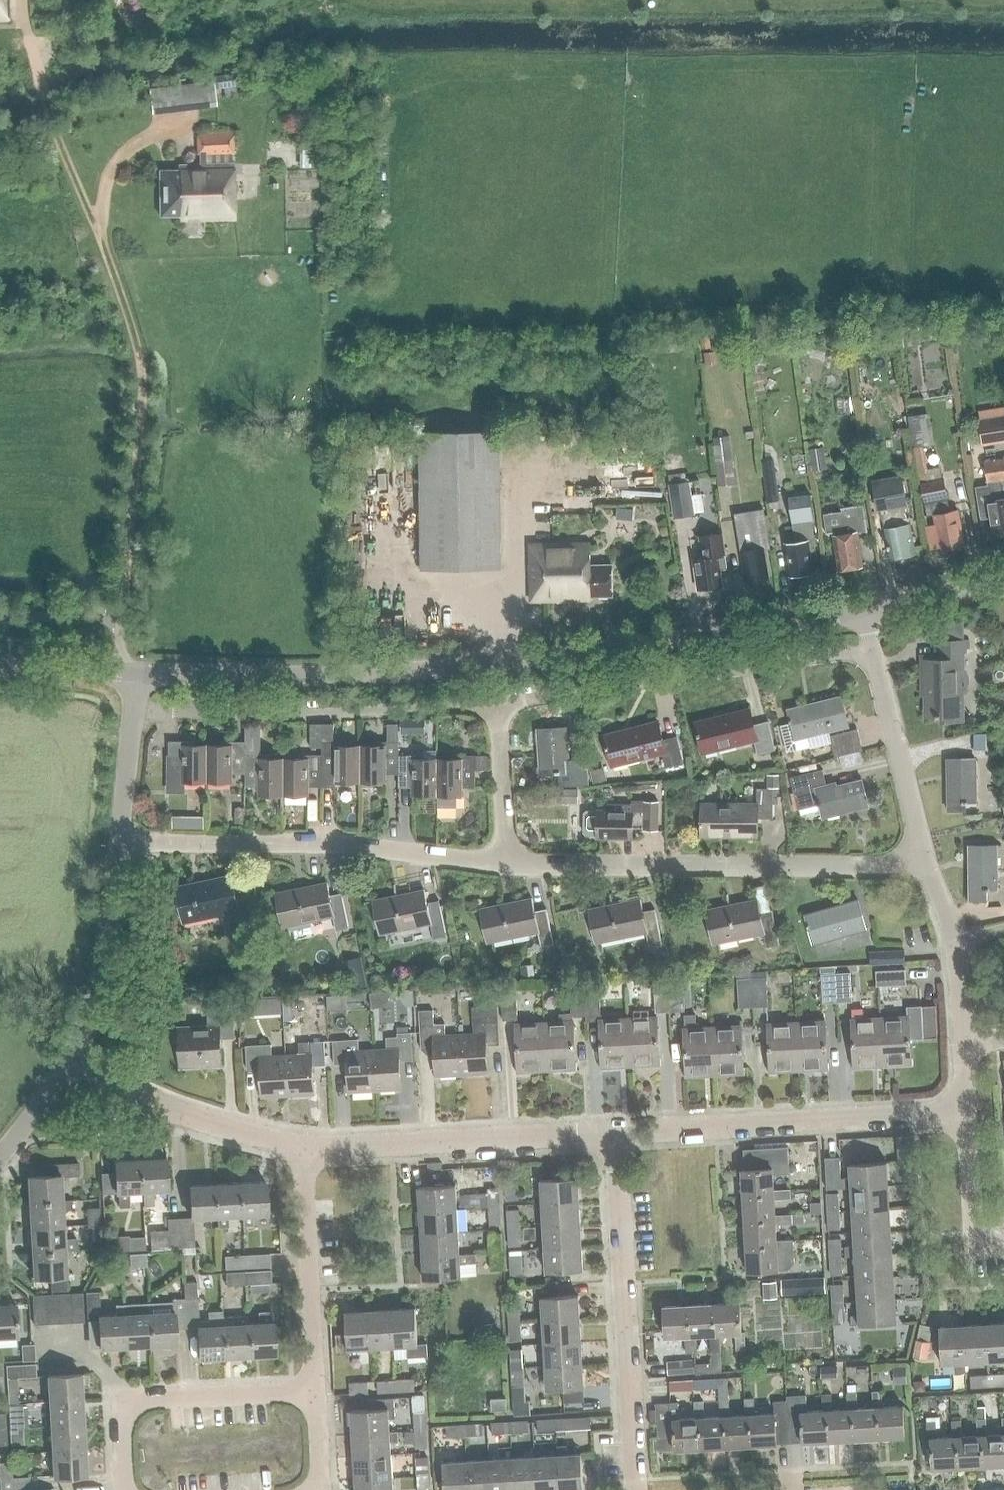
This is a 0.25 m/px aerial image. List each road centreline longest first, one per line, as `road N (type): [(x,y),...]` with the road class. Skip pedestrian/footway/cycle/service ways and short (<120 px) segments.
road 1 (secondary): [(138,673),(370,674),(491,664),(863,610)]
road 2 (track): [(24,0),(50,120),(133,323),(142,377),(121,607)]
road 3 (residential): [(923,861),(504,864)]
road 4 (residential): [(504,864),(361,846),(119,842)]
road 5 (residential): [(498,704),(871,650)]
road 6 (residential): [(134,709),(293,715),(498,704)]
road 7 (residential): [(635,1489),(610,1132)]
road 8 (residential): [(610,1132),(966,1114)]
road 9 (residential): [(303,1147),(610,1132)]
road 10 (residential): [(124,1489),(119,1401),(316,1391)]
road 11 (residential): [(69,1058),(175,1109),(303,1147)]
road 12 (residential): [(316,1391),(303,1147)]
road 13 (unclassified): [(119,842),(103,964),(69,1058)]
road 14 (residential): [(923,861),(871,650)]
road 15 (residential): [(962,1041),(954,942),(923,861)]
road 16 (residential): [(966,1114),(974,1248),(1003,1247)]
road 17 (residential): [(504,864),(498,704)]
road 18 (secondary): [(863,610),(1003,583)]
road 19 (secondary): [(0,665),(138,673)]
road 20 (unclassified): [(134,709),(119,842)]

